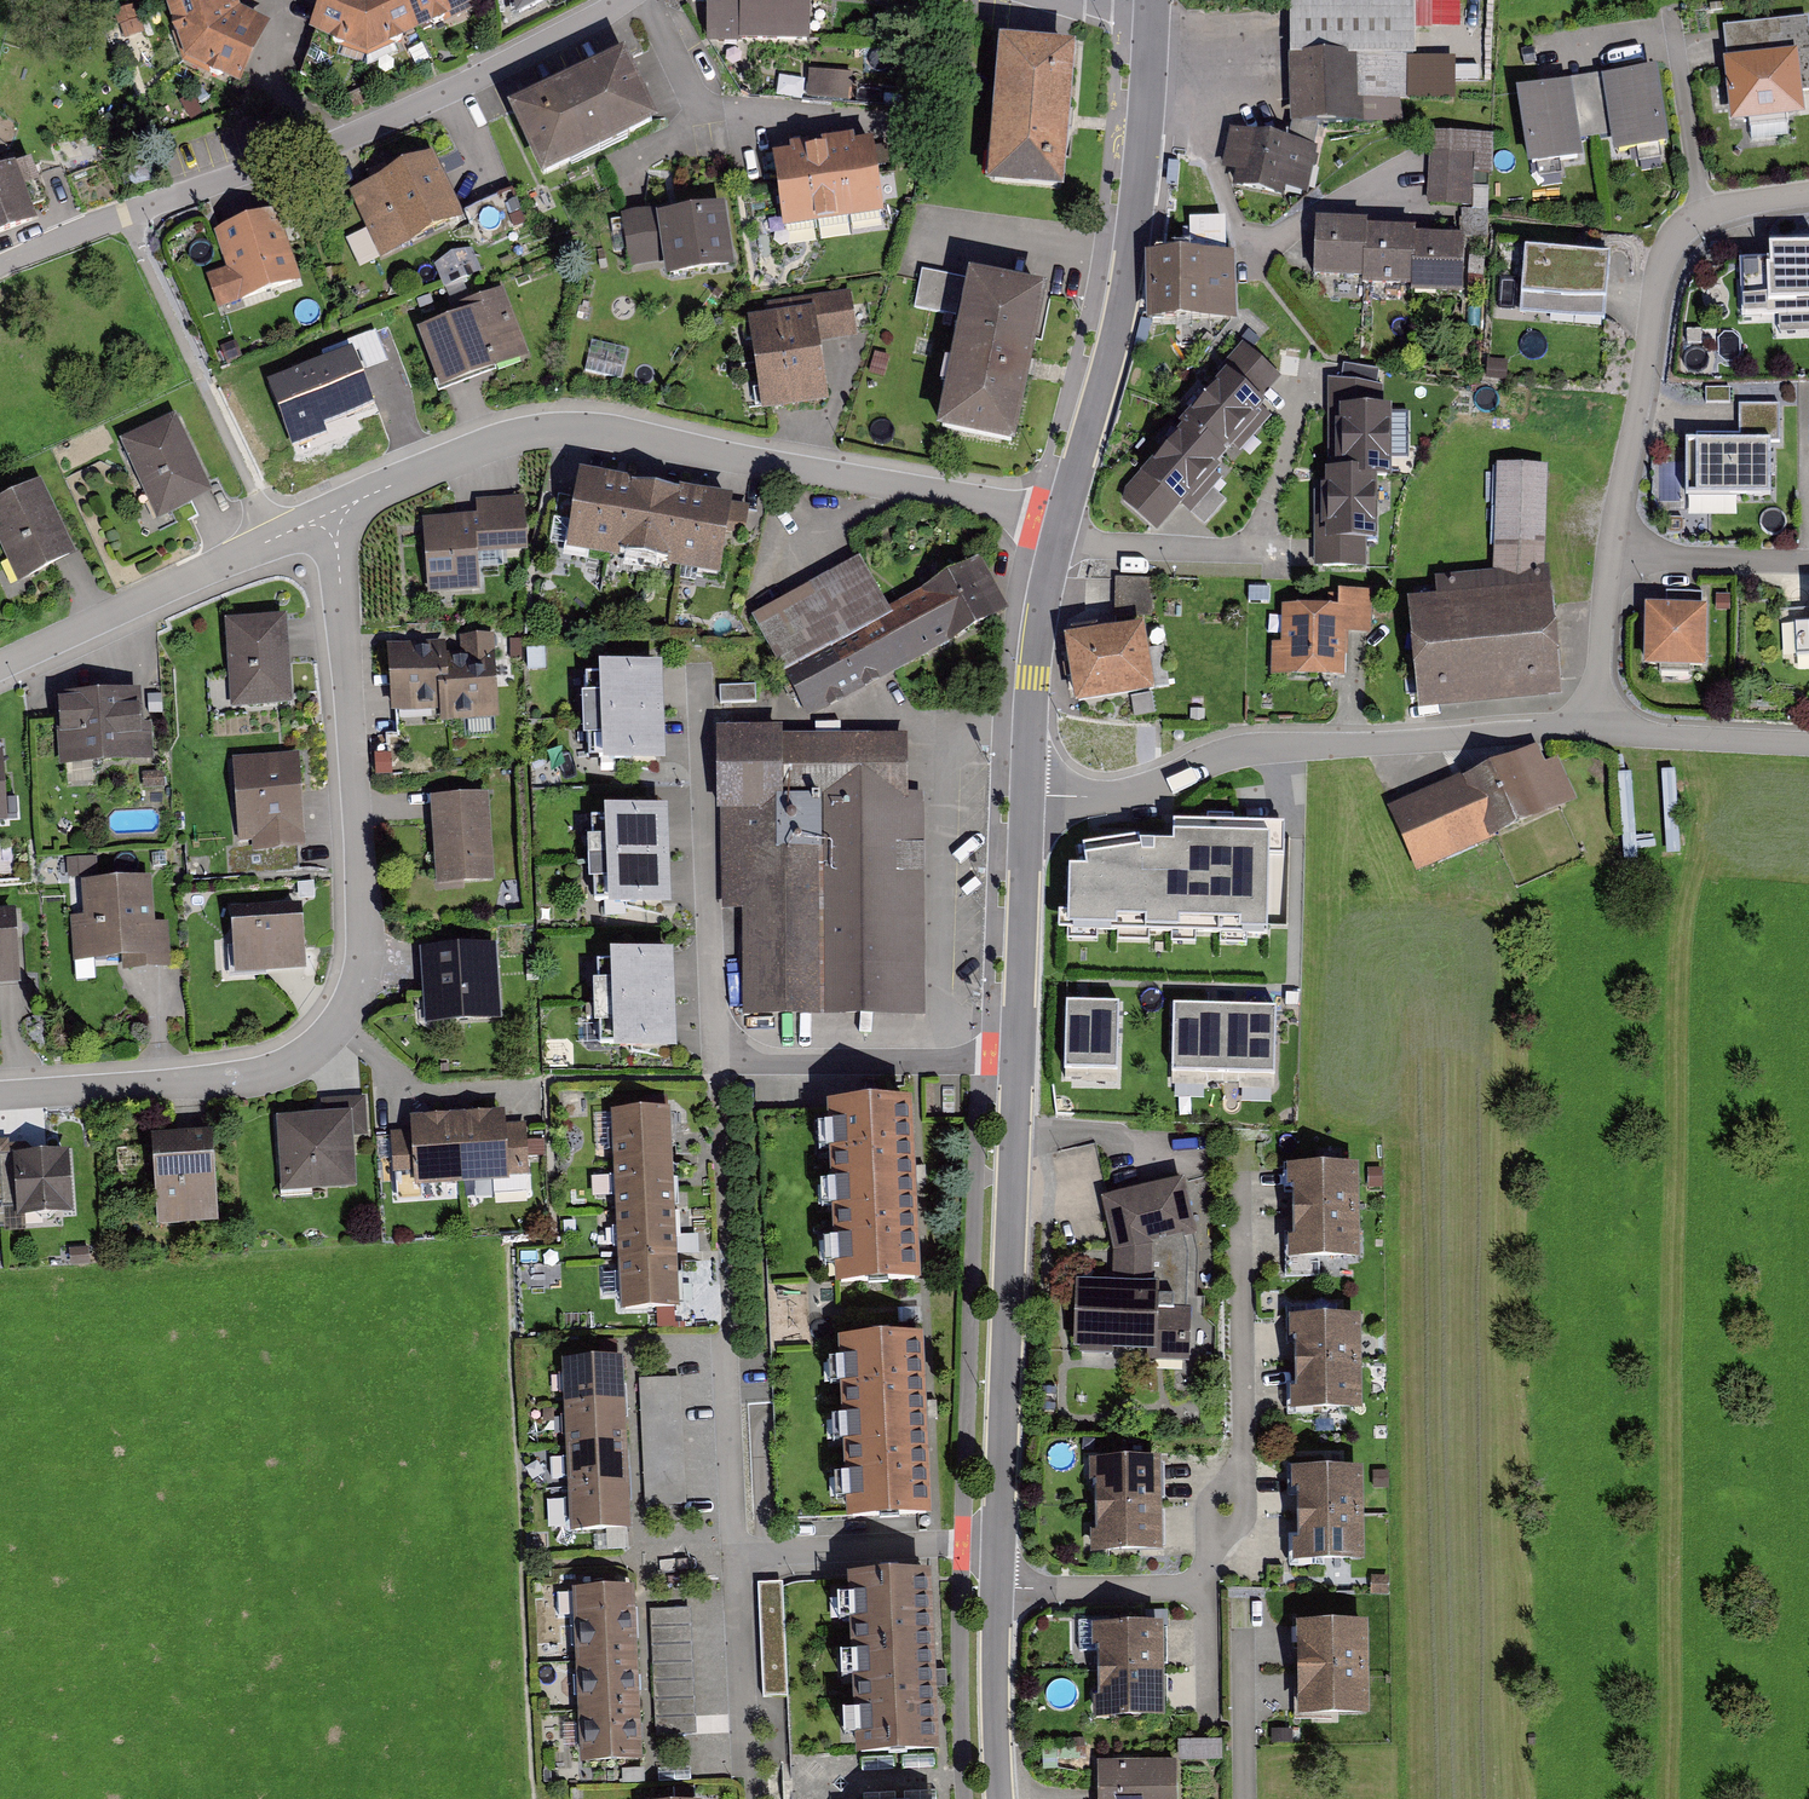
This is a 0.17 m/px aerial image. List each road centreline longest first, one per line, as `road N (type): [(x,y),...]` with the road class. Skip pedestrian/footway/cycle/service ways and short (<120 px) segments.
road 1 (residential): [(1062,518),(602,428),(555,427),(511,435),(336,511)]
road 2 (residential): [(1017,1062),(718,1058),(699,676)]
road 3 (residential): [(0,262),(368,130),(625,0)]
road 4 (residential): [(1808,193),(1705,211),(1667,247),(1609,555),(1592,731)]
road 5 (residential): [(996,1588),(1199,1588),(1243,1464),(1239,1170)]
road 6 (residential): [(1592,731),(1265,747),(1131,793),(1027,796)]
road 7 (tertiary): [(1062,518),(1119,315),(1142,162),(1151,12)]
road 8 (tertiary): [(999,1545),(1017,1062)]
road 9 (residential): [(0,1093),(247,1078),(297,1059),(338,1021),(357,984),(363,941)]
road 10 (residential): [(363,941),(336,511)]
road 11 (residential): [(336,511),(0,668)]
road 12 (tertiary): [(1027,796),(1044,595),(1062,518)]
road 13 (tertiary): [(1017,1062),(1027,796)]
road 14 (residential): [(999,1545),(734,1551)]
road 15 (residential): [(734,1551),(745,1767),(754,1798)]
road 16 (residential): [(1808,744),(1592,731)]
road 17 (residential): [(734,1551),(729,1335)]
road 18 (tertiary): [(1000,1798),(996,1588)]
road 19 (residential): [(1245,1798),(1243,1638)]

